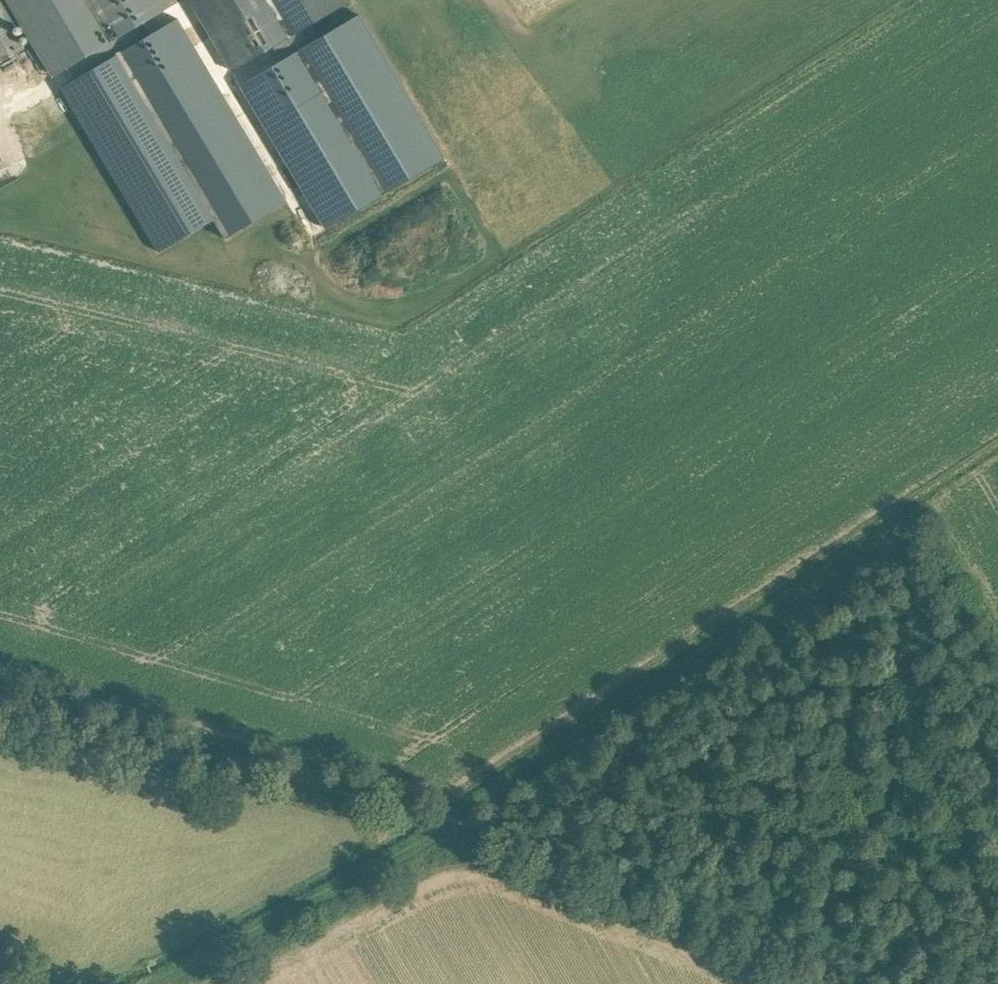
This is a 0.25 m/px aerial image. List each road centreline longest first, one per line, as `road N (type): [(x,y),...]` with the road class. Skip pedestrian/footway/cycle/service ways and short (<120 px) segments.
road 1 (track): [(471,823),(150,983)]

